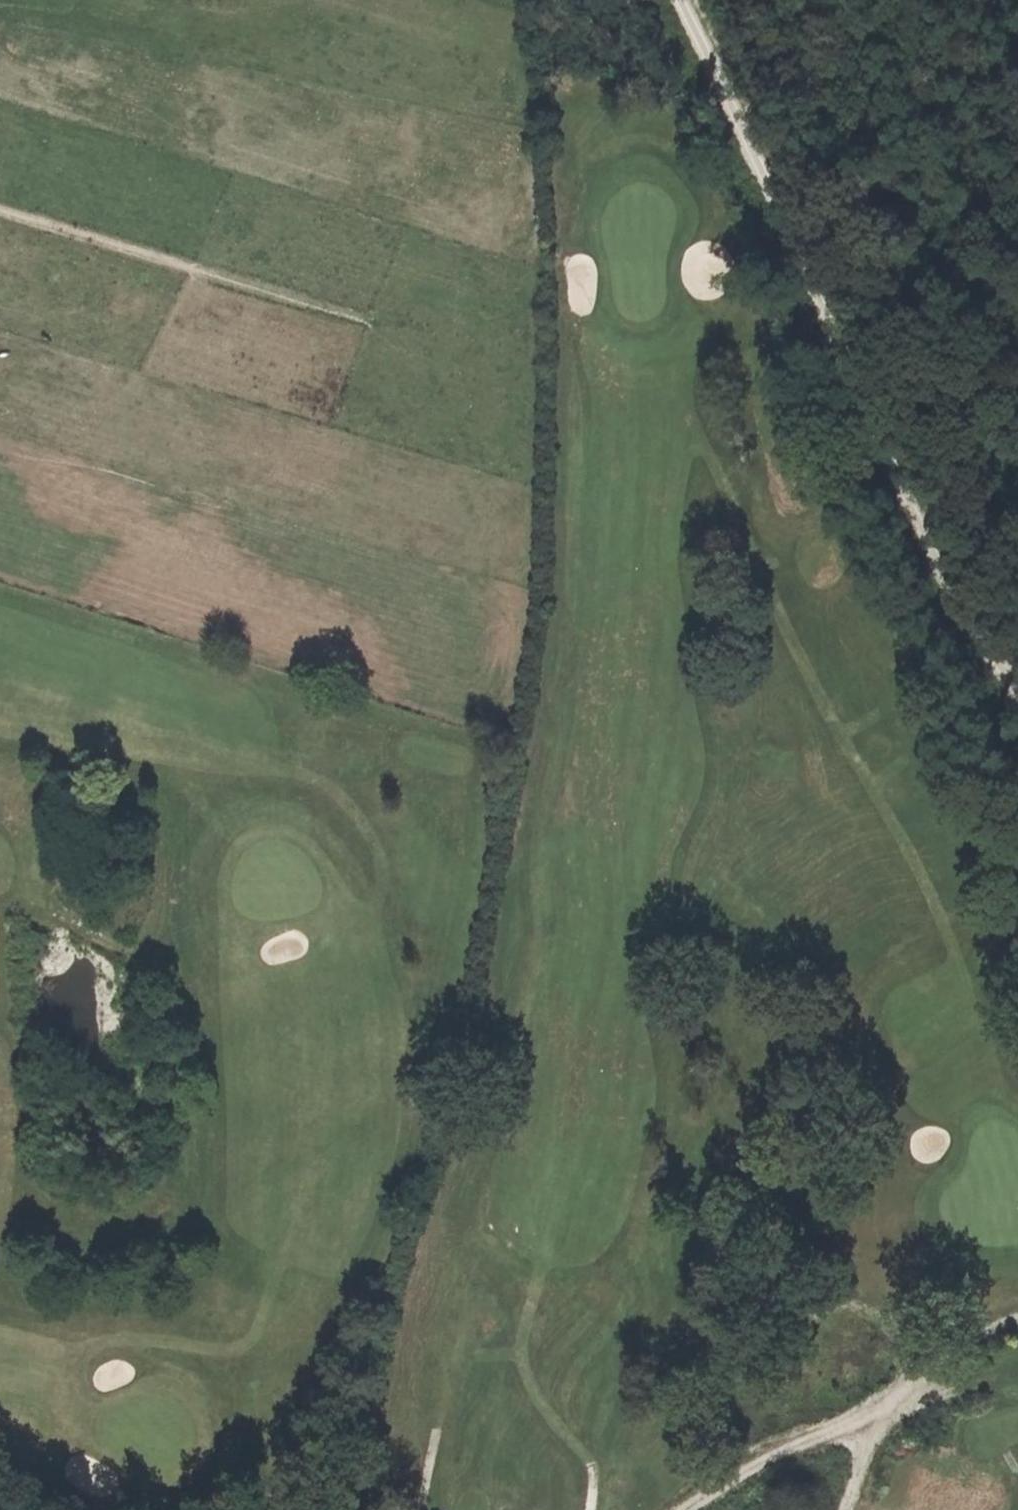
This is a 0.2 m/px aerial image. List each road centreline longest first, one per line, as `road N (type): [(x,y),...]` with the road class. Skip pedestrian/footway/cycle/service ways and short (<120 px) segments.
road 1 (track): [(675,0),(811,291),(873,485),(940,608),(1017,702)]

